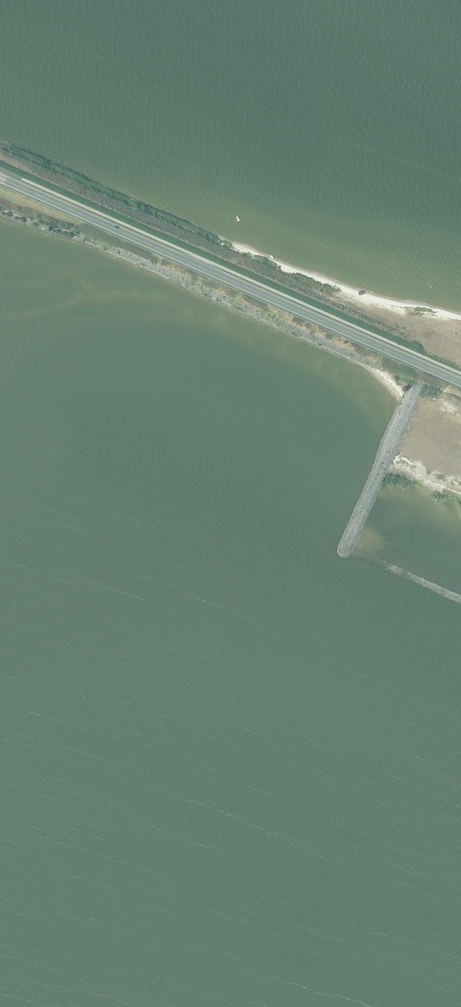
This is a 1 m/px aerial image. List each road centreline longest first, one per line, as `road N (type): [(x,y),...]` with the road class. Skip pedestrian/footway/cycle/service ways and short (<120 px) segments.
road 1 (trunk): [(460,383),(0,178)]

